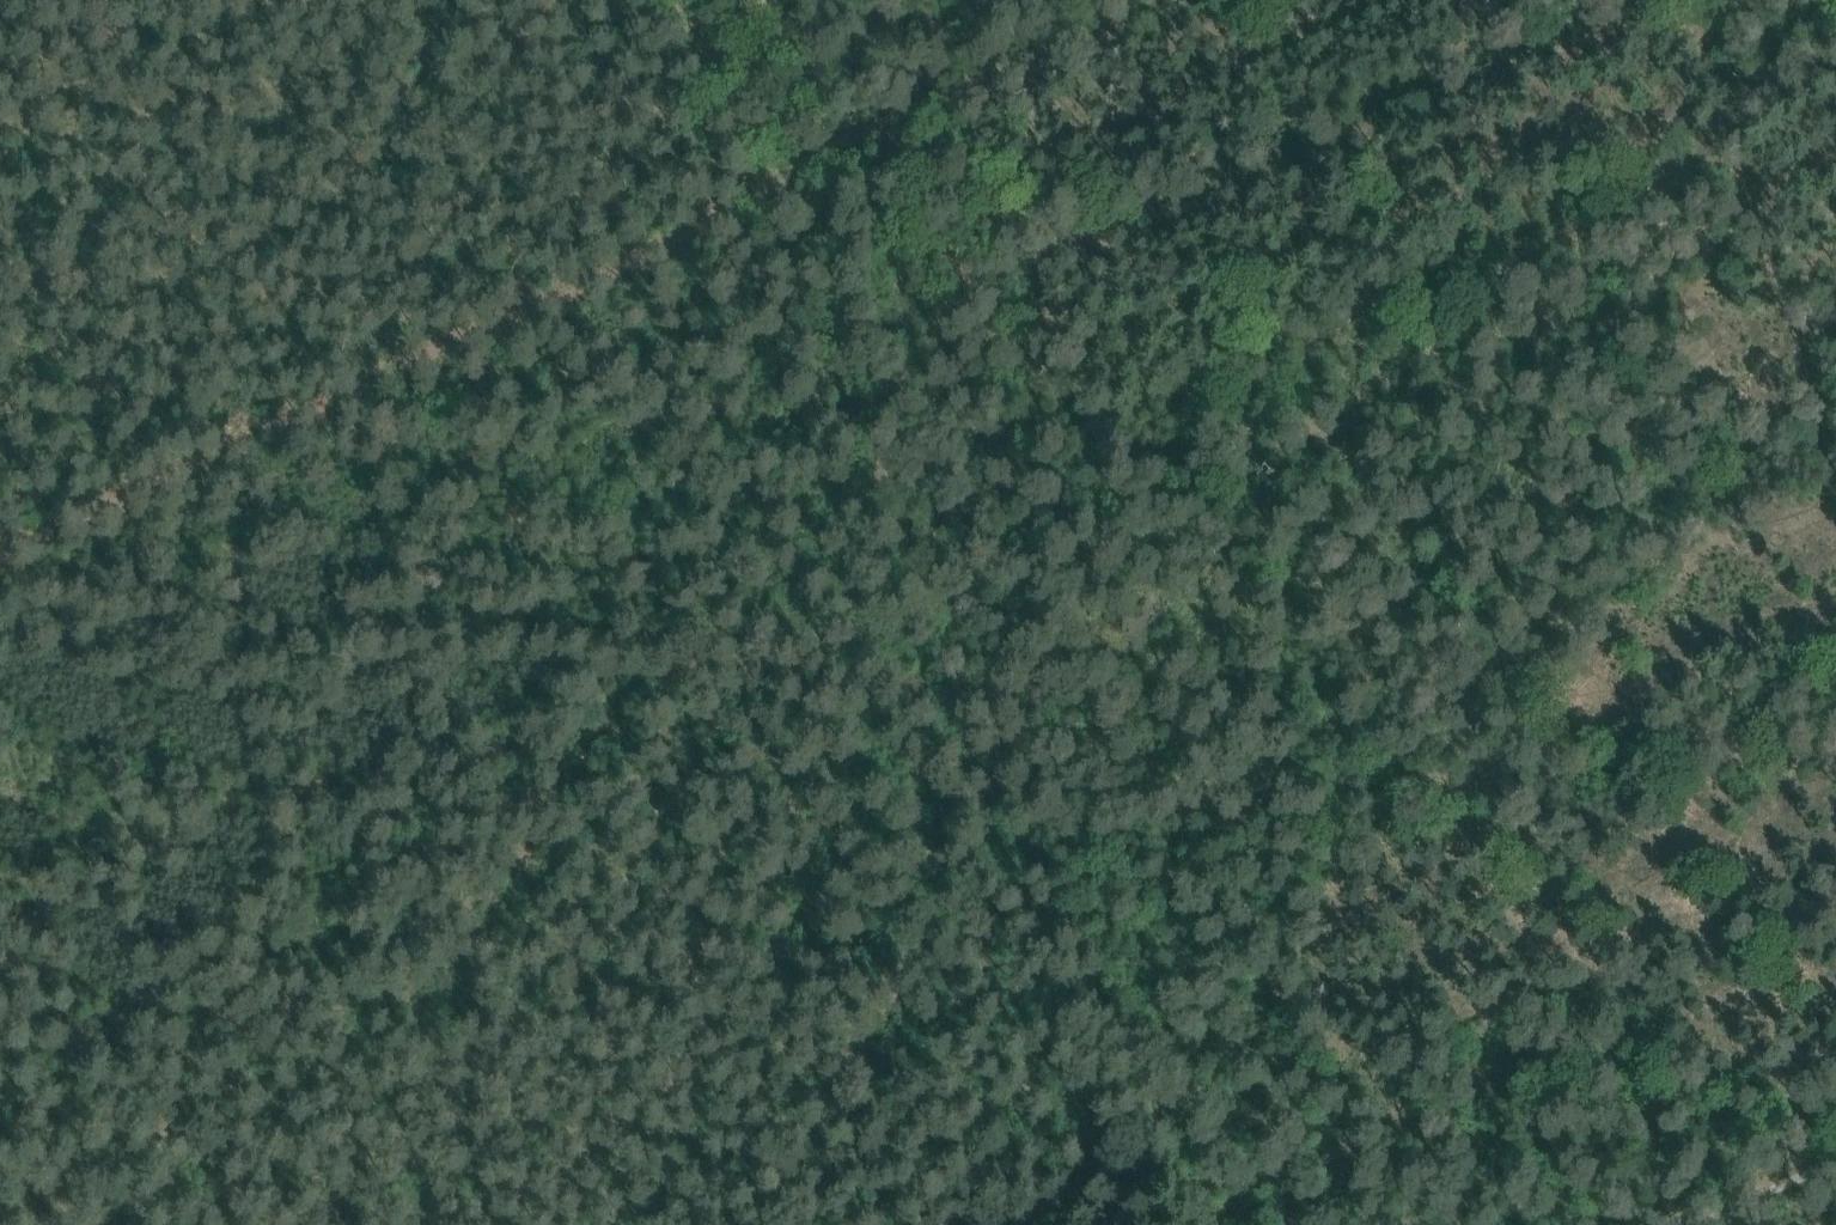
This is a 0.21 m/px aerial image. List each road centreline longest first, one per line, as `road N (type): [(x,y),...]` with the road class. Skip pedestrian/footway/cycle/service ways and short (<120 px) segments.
road 1 (track): [(1185,0),(0,556)]
road 2 (track): [(1835,452),(1688,0)]
road 3 (track): [(778,192),(691,0)]
road 4 (track): [(1835,1162),(1698,1224)]

